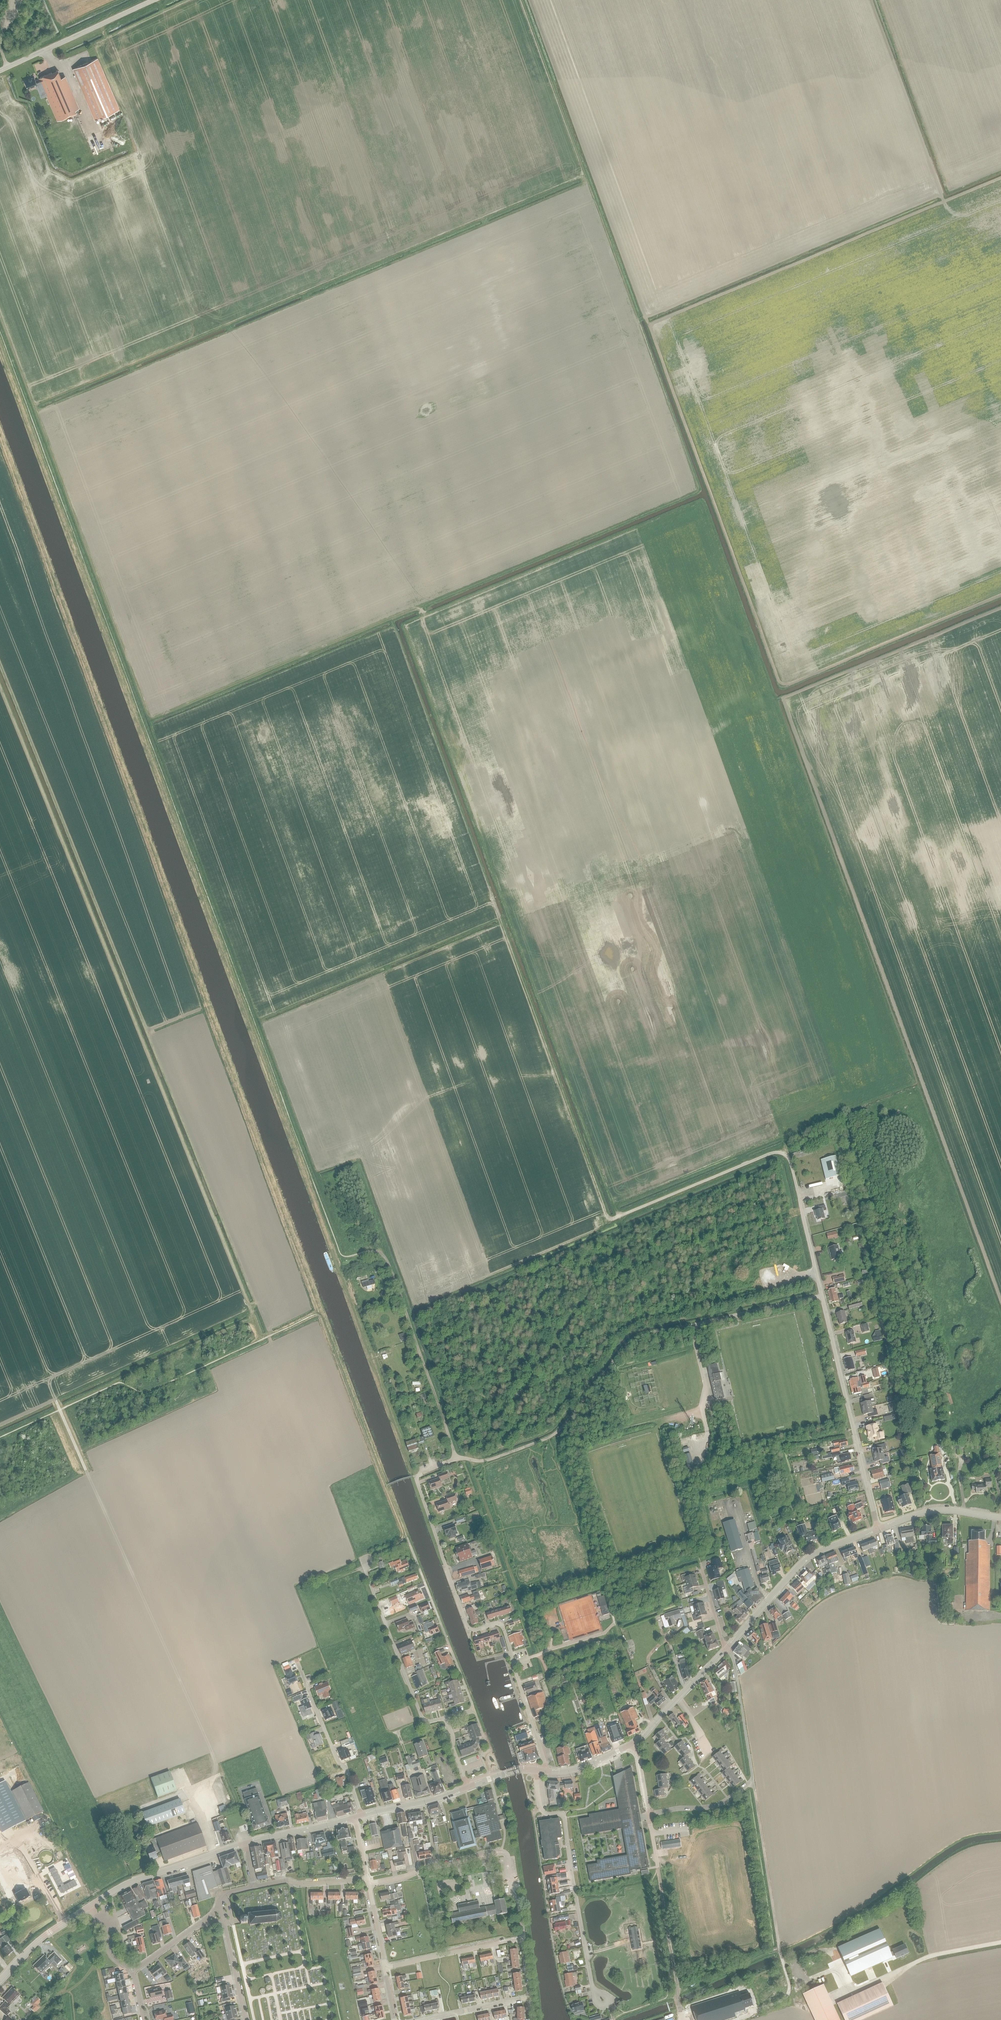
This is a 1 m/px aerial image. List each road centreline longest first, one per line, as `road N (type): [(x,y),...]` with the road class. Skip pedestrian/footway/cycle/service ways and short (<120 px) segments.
road 1 (residential): [(547,1771),(503,1628),(467,1625),(415,1476)]
road 2 (residential): [(821,1297),(791,1169),(779,1154),(612,1220)]
road 3 (track): [(692,1326),(634,1339),(551,1436),(485,1460),(456,1459)]
road 4 (residential): [(602,2000),(593,1992),(564,1818),(543,1811),(538,1770)]
road 5 (residential): [(649,1814),(719,1804),(753,1781),(726,1648)]
road 6 (residential): [(877,1530),(821,1297)]
road 7 (tertiary): [(726,1648),(812,1555),(877,1530)]
road 8 (residential): [(445,1718),(422,1717),(366,1560)]
road 9 (residential): [(456,1459),(395,1283)]
road 10 (tertiary): [(0,71),(154,0)]
road 11 (residential): [(361,1817),(296,1663)]
road 12 (tertiary): [(90,1907),(132,1882),(244,1845)]
road 13 (residential): [(821,1297),(692,1326)]
road 14 (tertiary): [(636,1742),(726,1648)]
road 15 (tertiary): [(877,1530),(933,1511),(1000,1518)]

